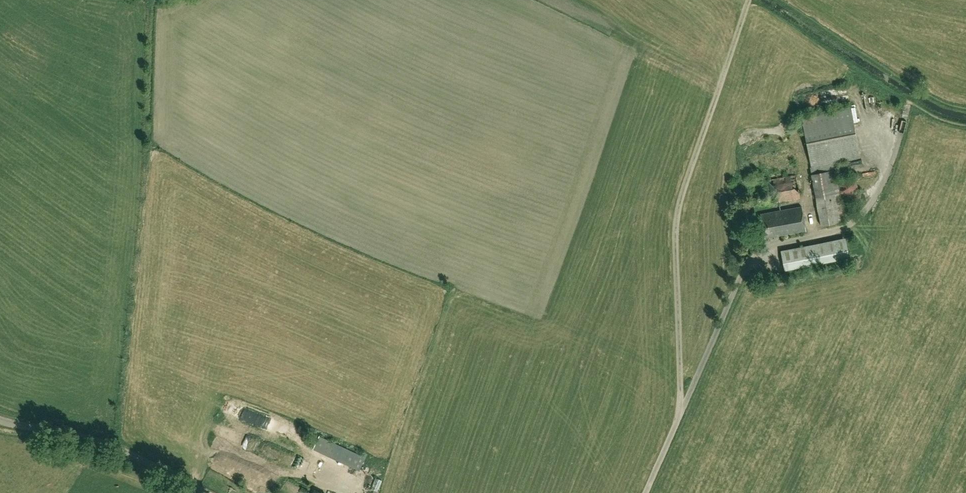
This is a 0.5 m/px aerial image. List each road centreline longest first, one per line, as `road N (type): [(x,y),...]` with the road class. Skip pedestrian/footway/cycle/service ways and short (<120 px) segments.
road 1 (unclassified): [(212,492),(124,447),(42,419),(0,415)]

